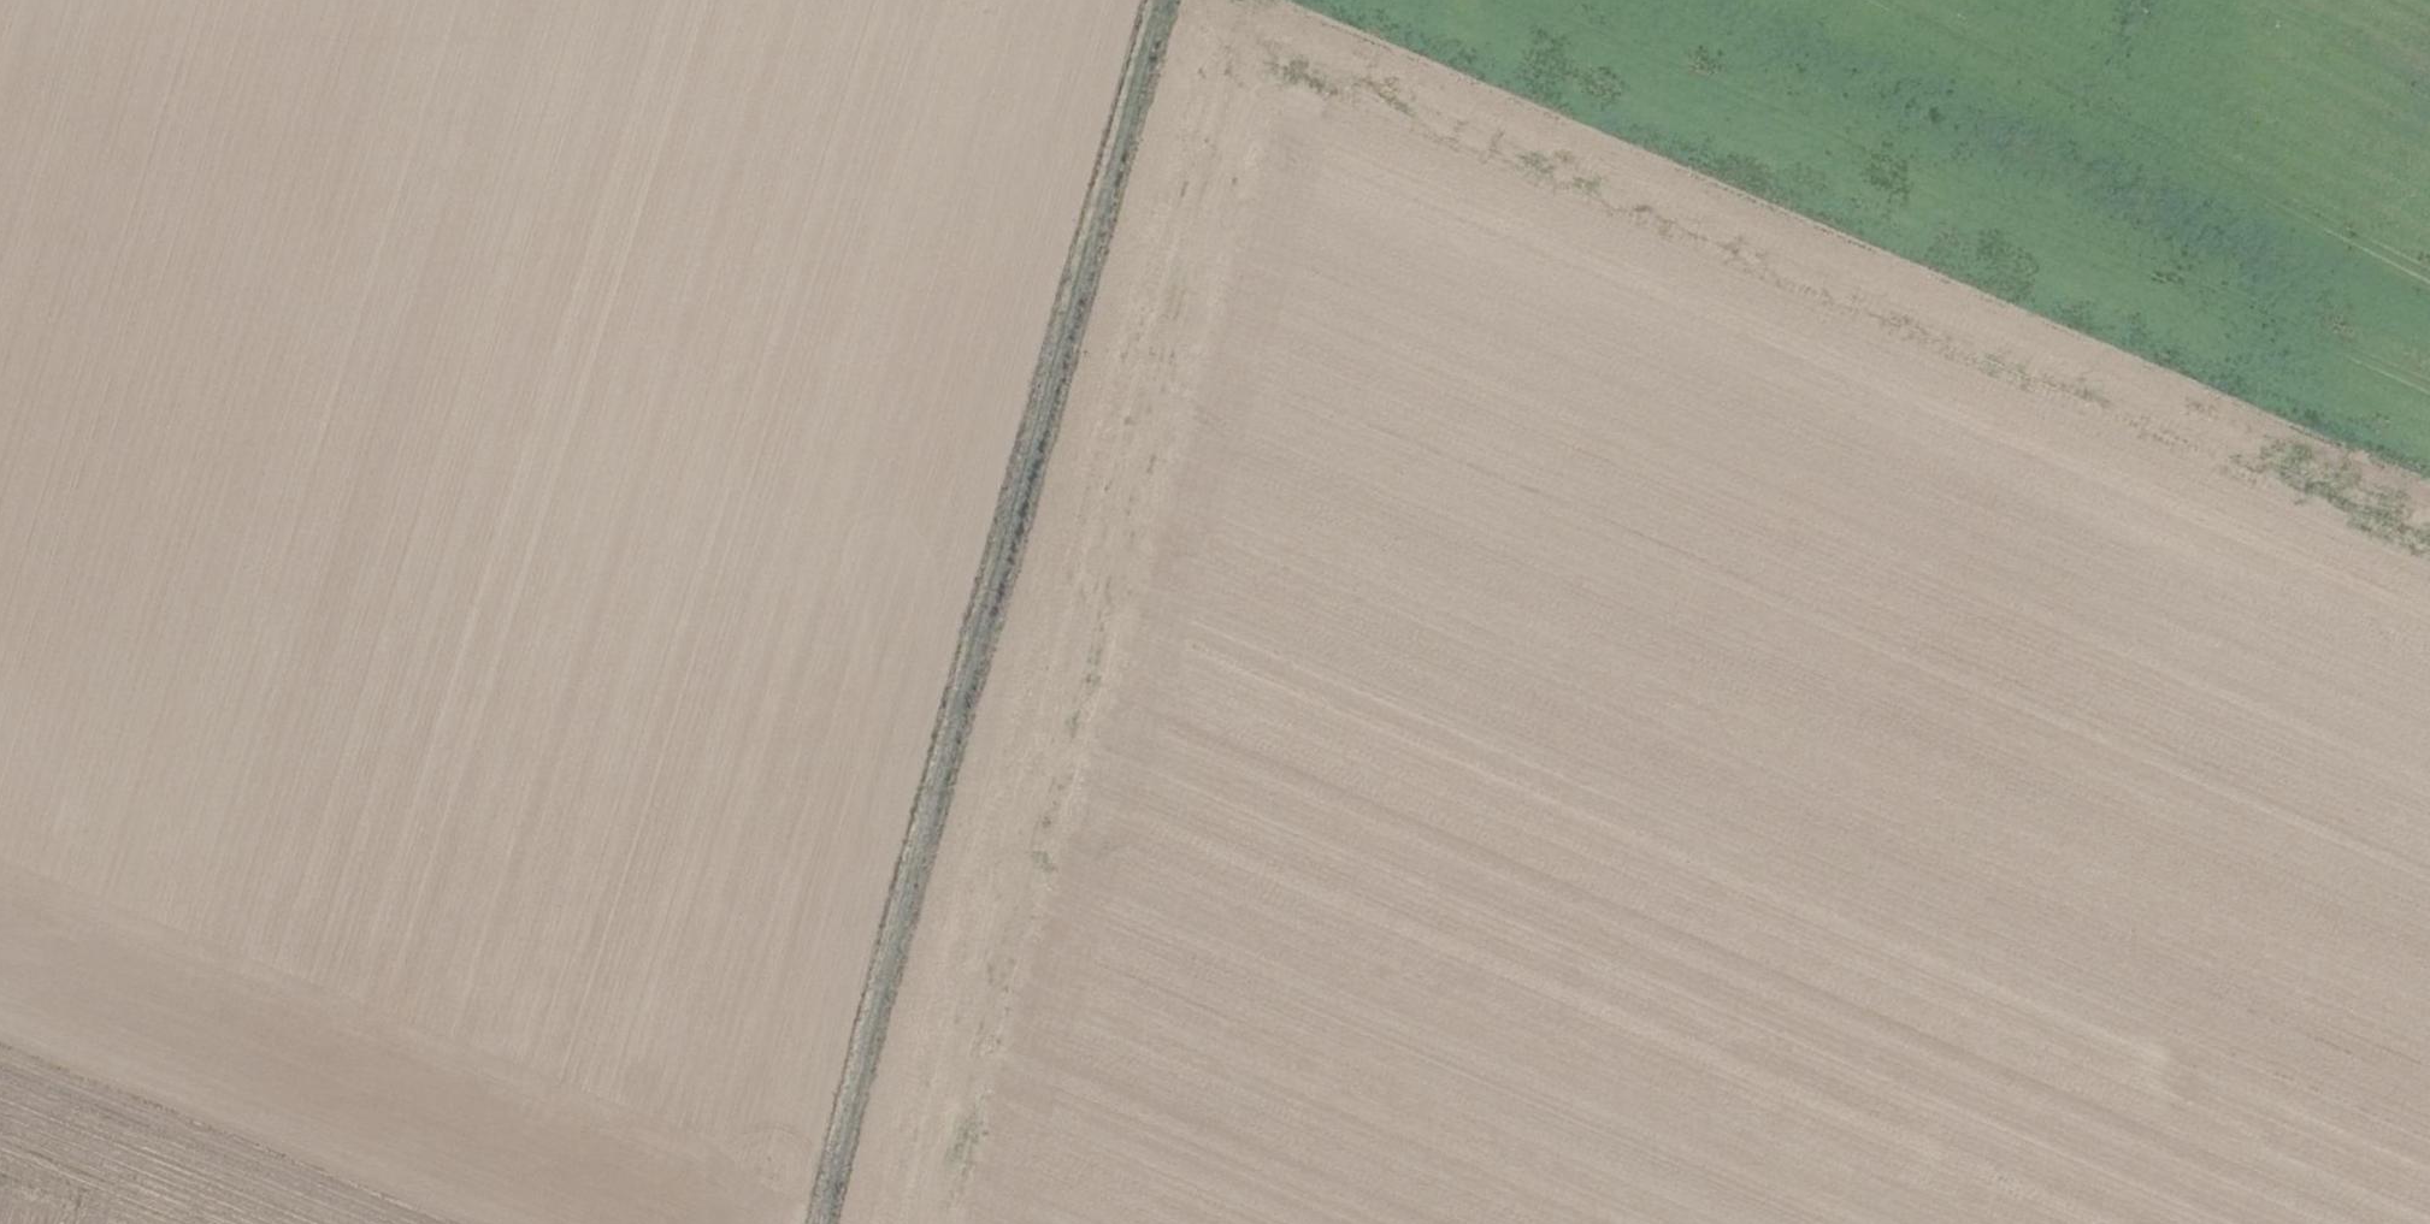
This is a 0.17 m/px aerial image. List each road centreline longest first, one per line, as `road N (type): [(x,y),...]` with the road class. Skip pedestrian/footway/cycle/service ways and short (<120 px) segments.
road 1 (track): [(826,1223),(1155,0)]

